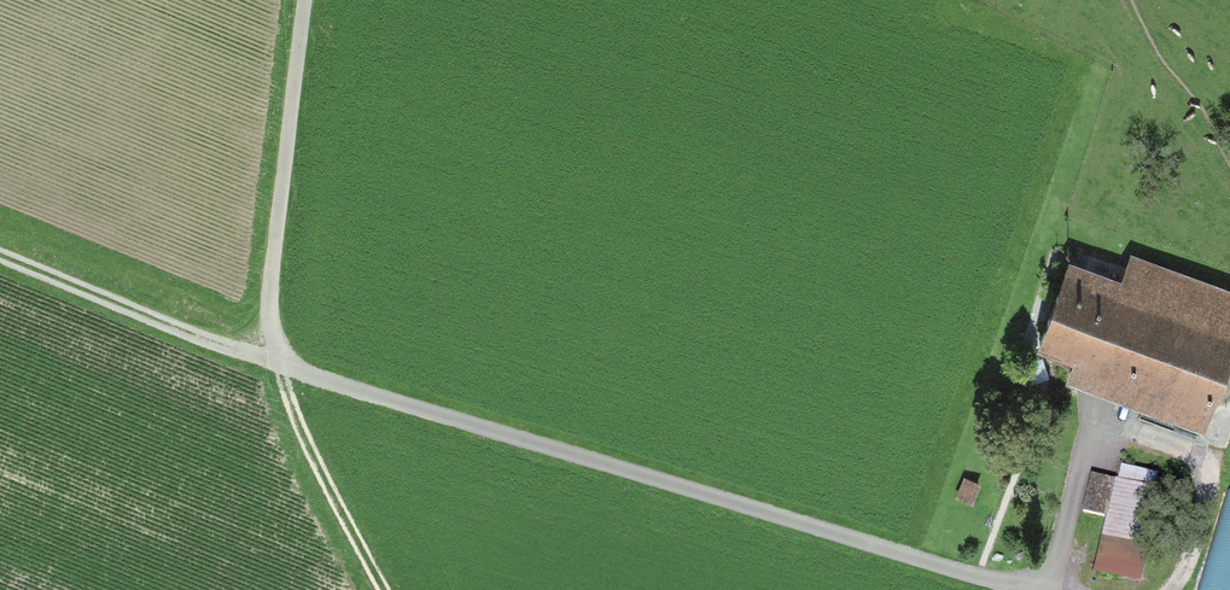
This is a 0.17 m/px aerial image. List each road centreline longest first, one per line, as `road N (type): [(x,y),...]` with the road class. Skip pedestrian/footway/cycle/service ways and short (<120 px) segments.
road 1 (track): [(1069,589),(278,364)]
road 2 (track): [(278,364),(270,335),(272,268),(308,0)]
road 3 (track): [(1040,581),(1100,413),(1221,447)]
road 4 (track): [(0,253),(278,364)]
road 5 (track): [(278,364),(315,458),(385,589)]
road 6 (track): [(1229,415),(1173,589)]

